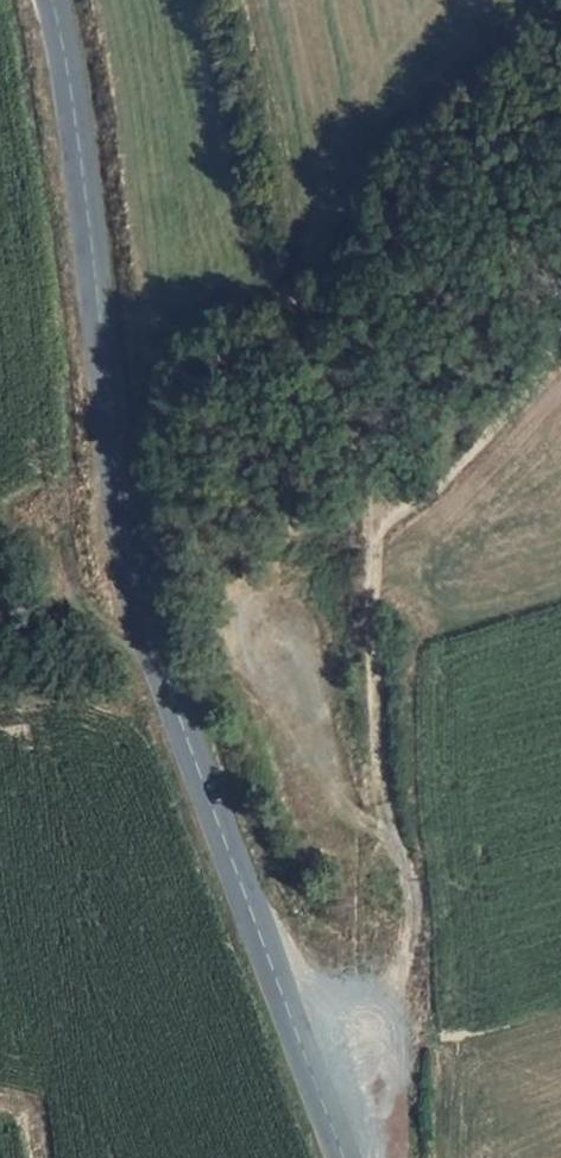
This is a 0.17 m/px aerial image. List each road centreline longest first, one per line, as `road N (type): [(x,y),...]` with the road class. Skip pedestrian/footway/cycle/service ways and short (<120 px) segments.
road 1 (tertiary): [(53,0),(78,126),(142,624),(345,1157)]
road 2 (track): [(399,1009),(417,910),(384,811),(373,611),(380,537),(452,482),(560,335)]
road 3 (track): [(380,537),(374,457),(357,404),(296,294)]

